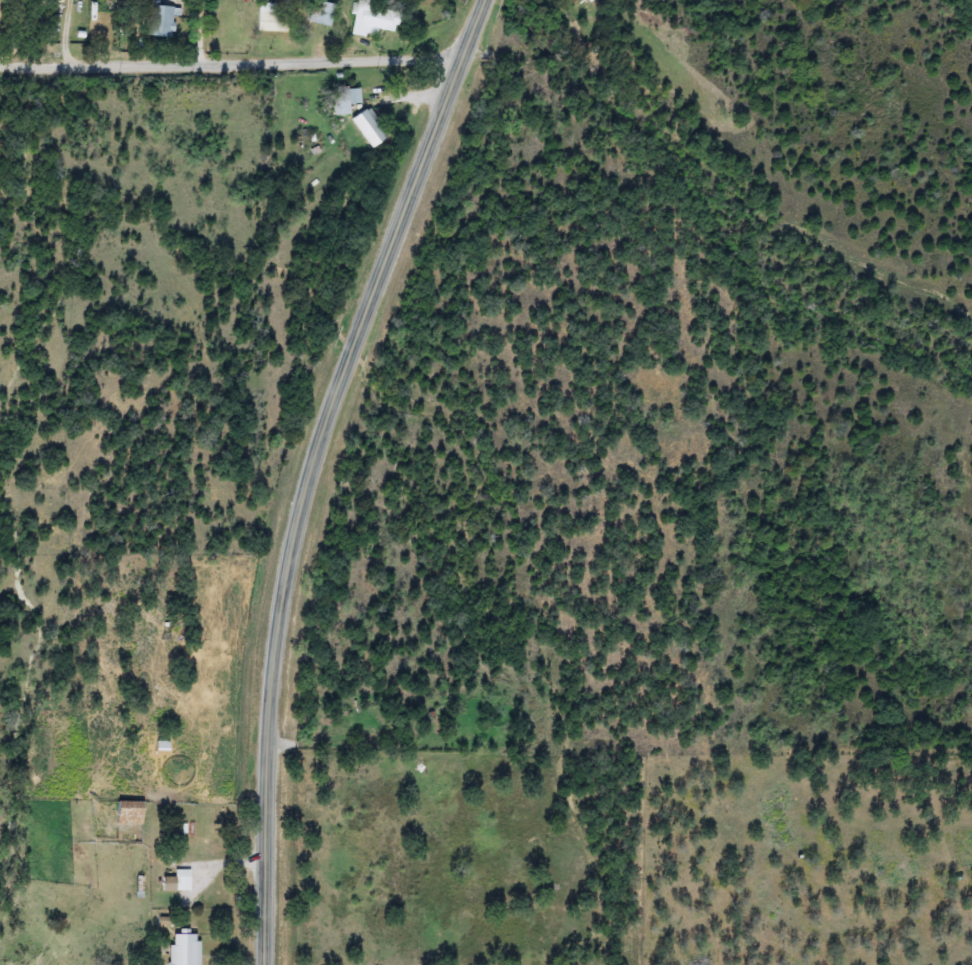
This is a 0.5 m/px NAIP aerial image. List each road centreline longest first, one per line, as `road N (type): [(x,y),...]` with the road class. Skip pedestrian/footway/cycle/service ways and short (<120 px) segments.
road 1 (tertiary): [(259,964),(260,748),(268,645),(289,540),(336,387),(484,0)]
road 2 (residential): [(0,63),(465,57)]

